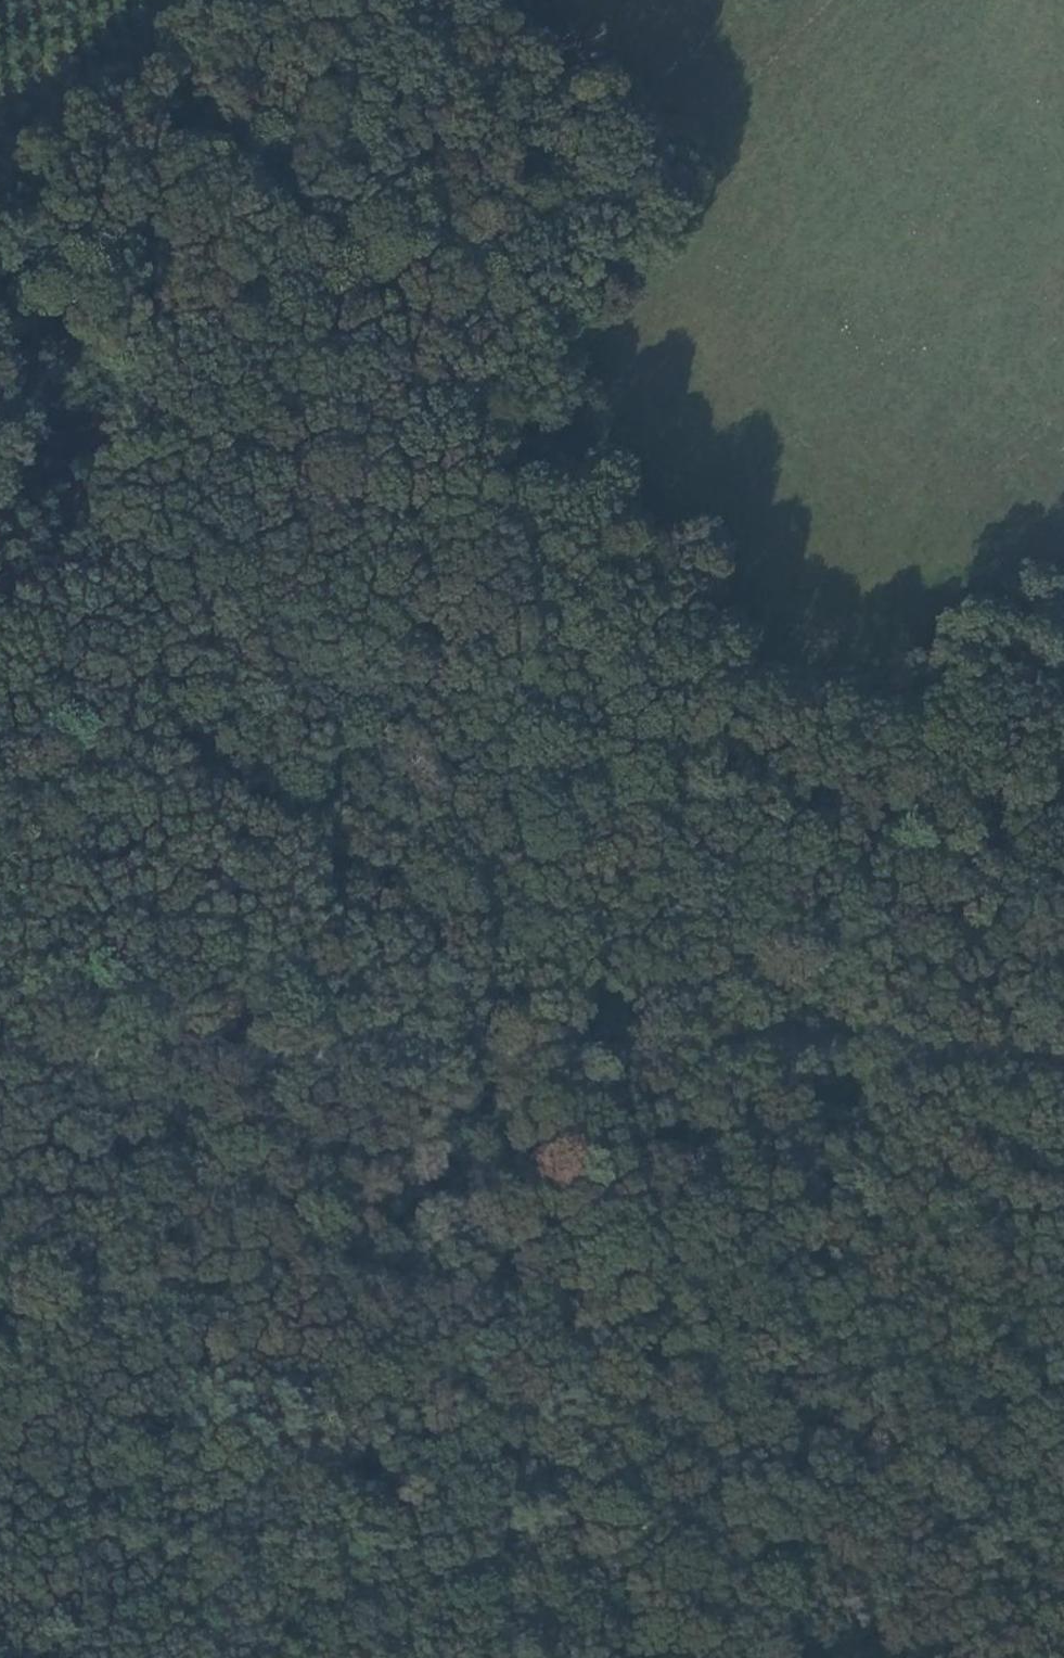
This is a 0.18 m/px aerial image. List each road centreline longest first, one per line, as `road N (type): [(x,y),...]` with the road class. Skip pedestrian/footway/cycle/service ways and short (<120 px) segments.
road 1 (track): [(1063,1035),(0,1039)]

